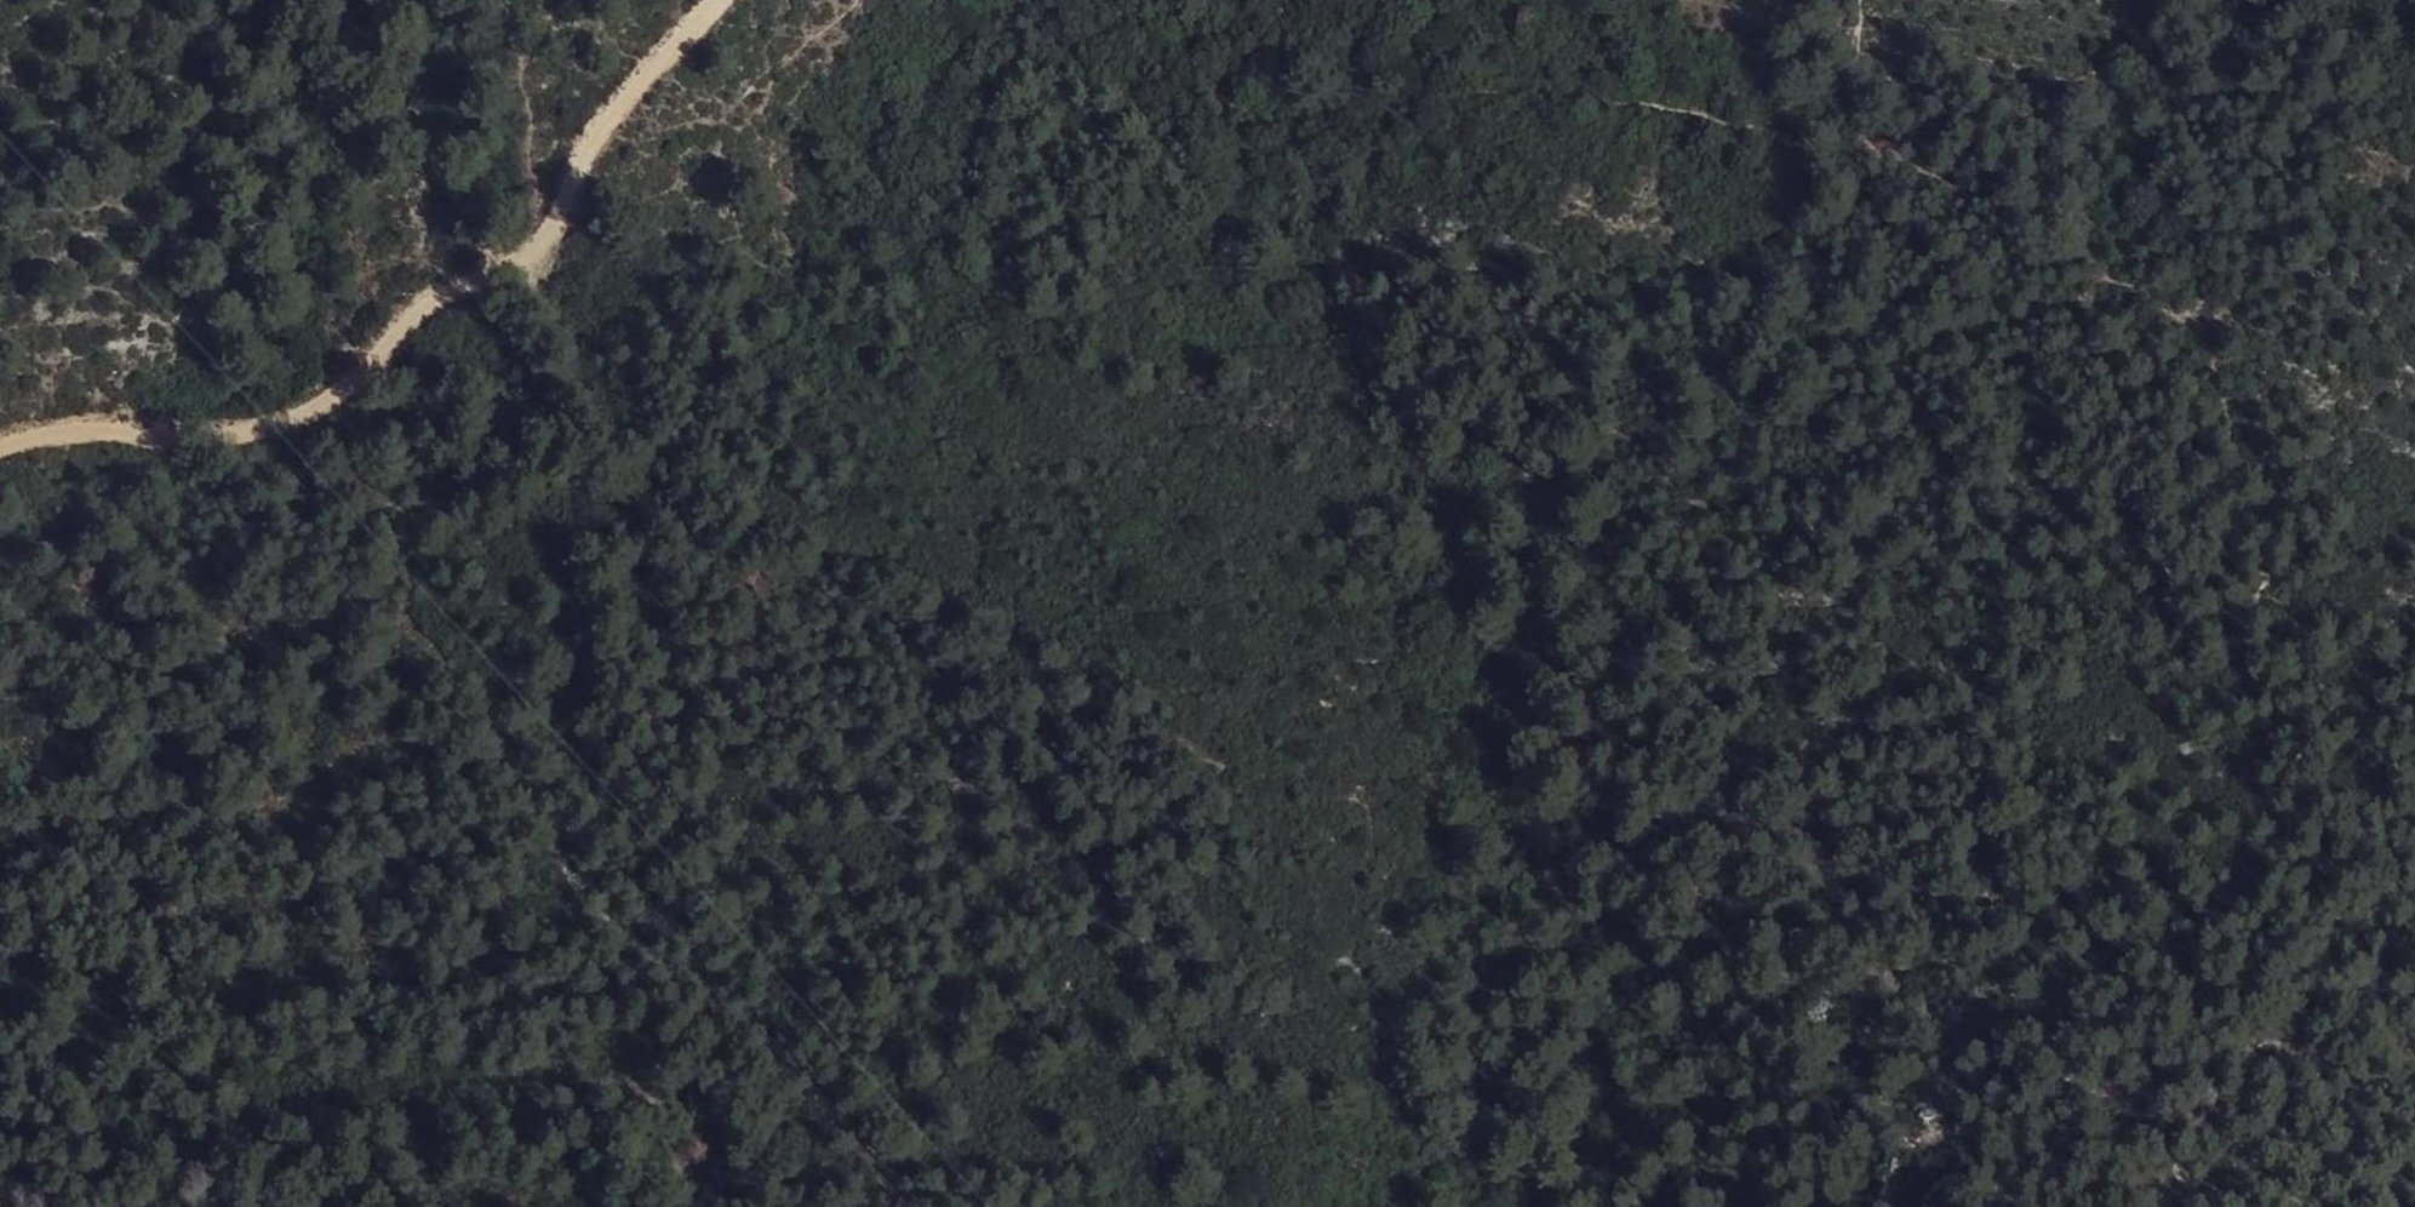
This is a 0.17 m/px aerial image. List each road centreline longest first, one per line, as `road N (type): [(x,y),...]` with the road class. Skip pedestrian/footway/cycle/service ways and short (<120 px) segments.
road 1 (track): [(0,456),(40,442),(226,431),(317,416),(356,391),(449,298),(551,273),(569,244),(590,159),(725,0)]

